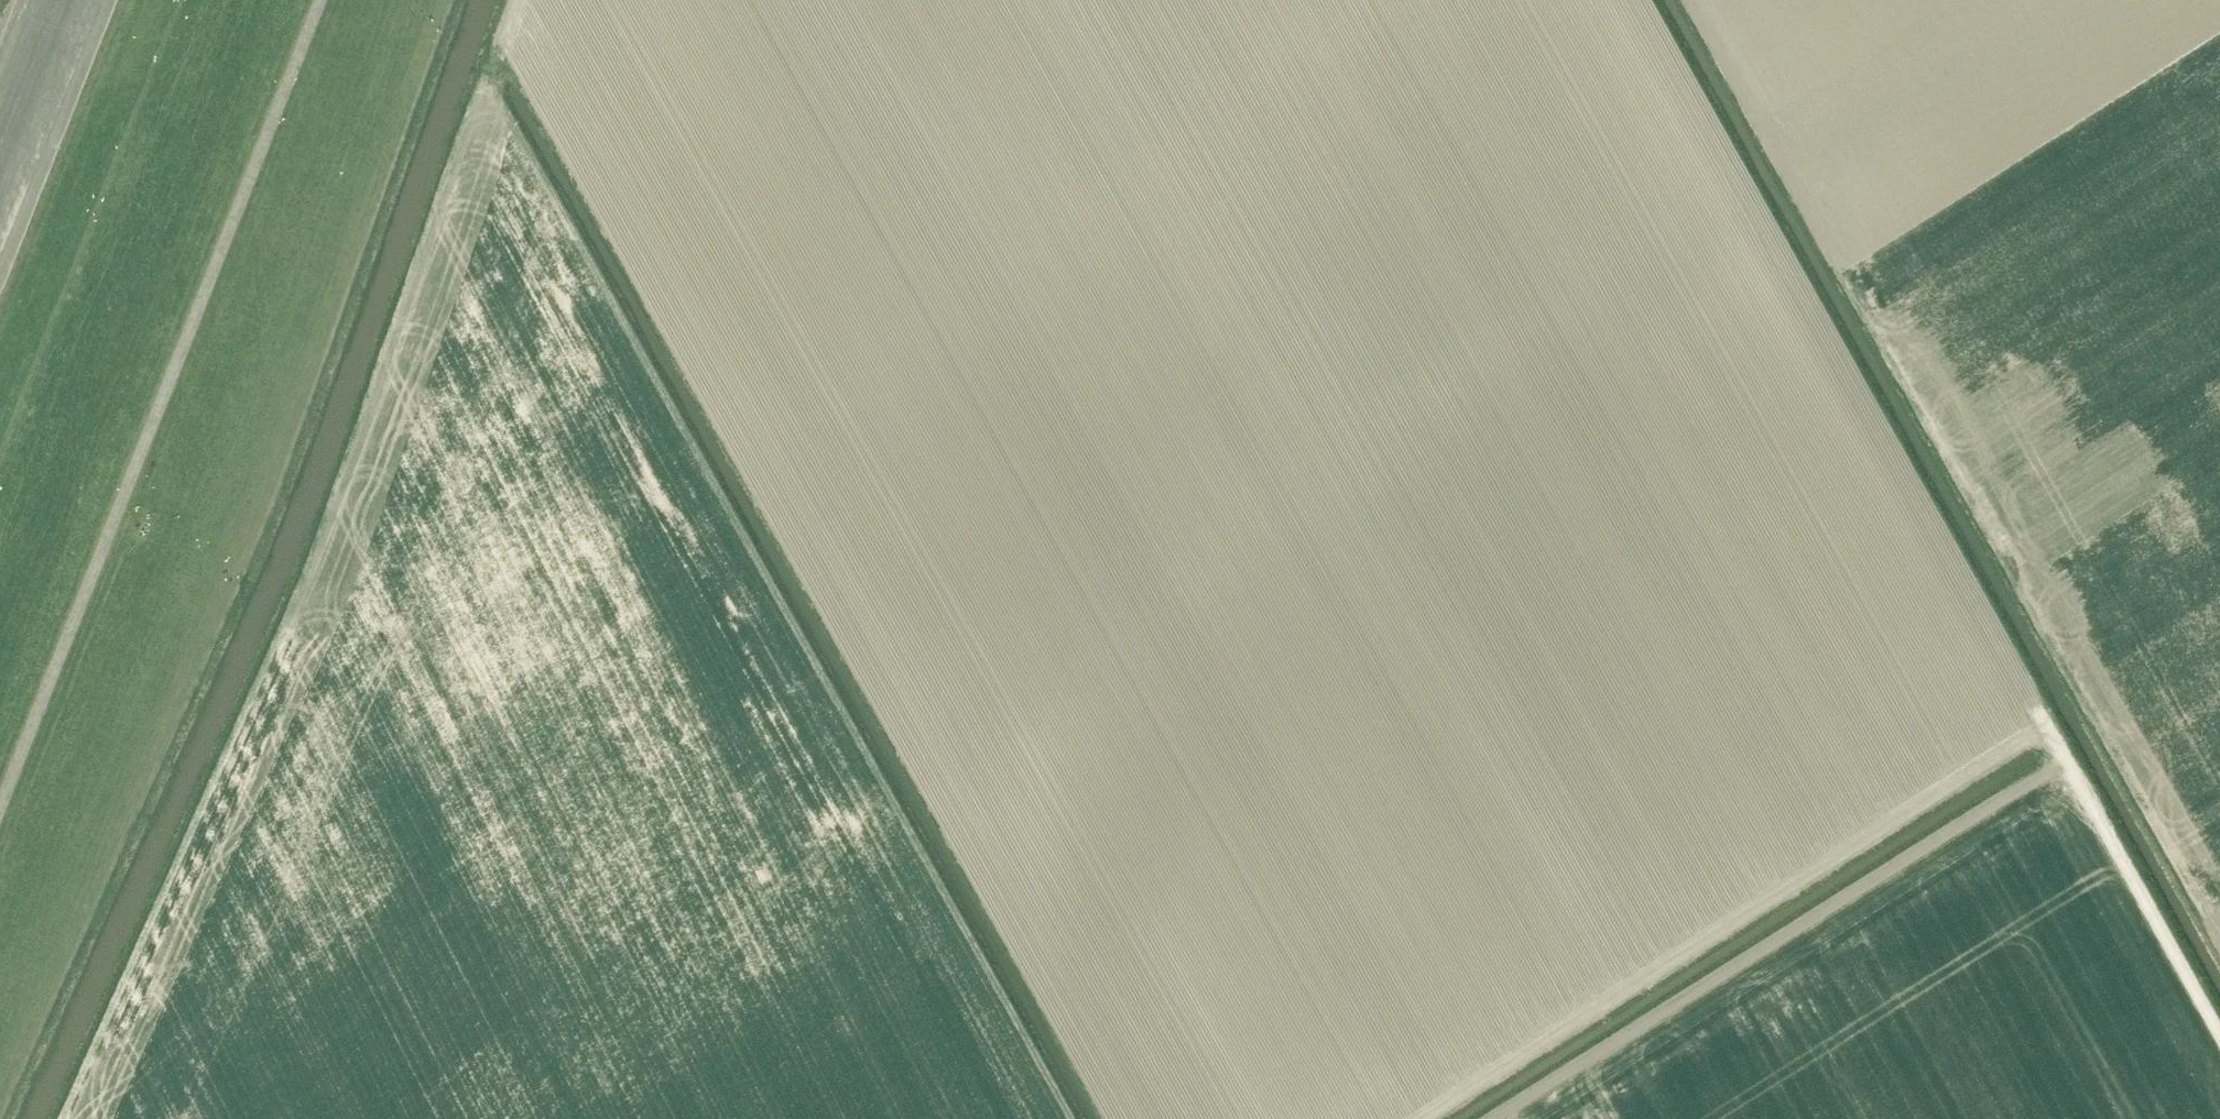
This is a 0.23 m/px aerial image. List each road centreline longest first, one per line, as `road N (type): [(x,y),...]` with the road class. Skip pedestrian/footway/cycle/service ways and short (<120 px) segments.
road 1 (unclassified): [(0,807),(320,0)]
road 2 (track): [(2040,716),(2219,1037)]

